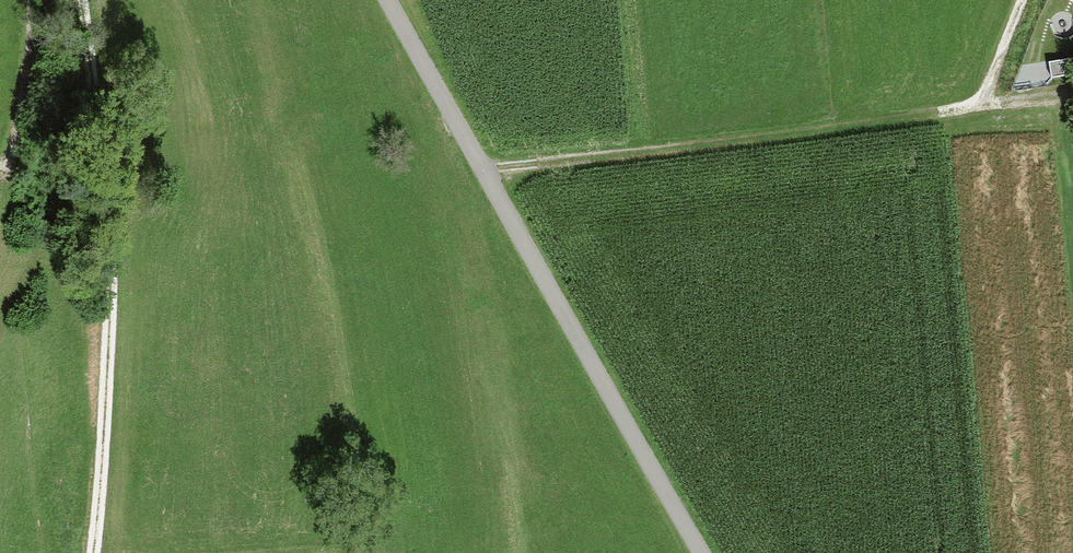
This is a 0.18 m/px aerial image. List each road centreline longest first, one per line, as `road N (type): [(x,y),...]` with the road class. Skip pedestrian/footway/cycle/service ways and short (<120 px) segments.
road 1 (residential): [(384,0),(699,552)]
road 2 (track): [(475,164),(819,128),(981,98),(1016,0)]
road 3 (track): [(89,552),(109,317),(79,0)]

